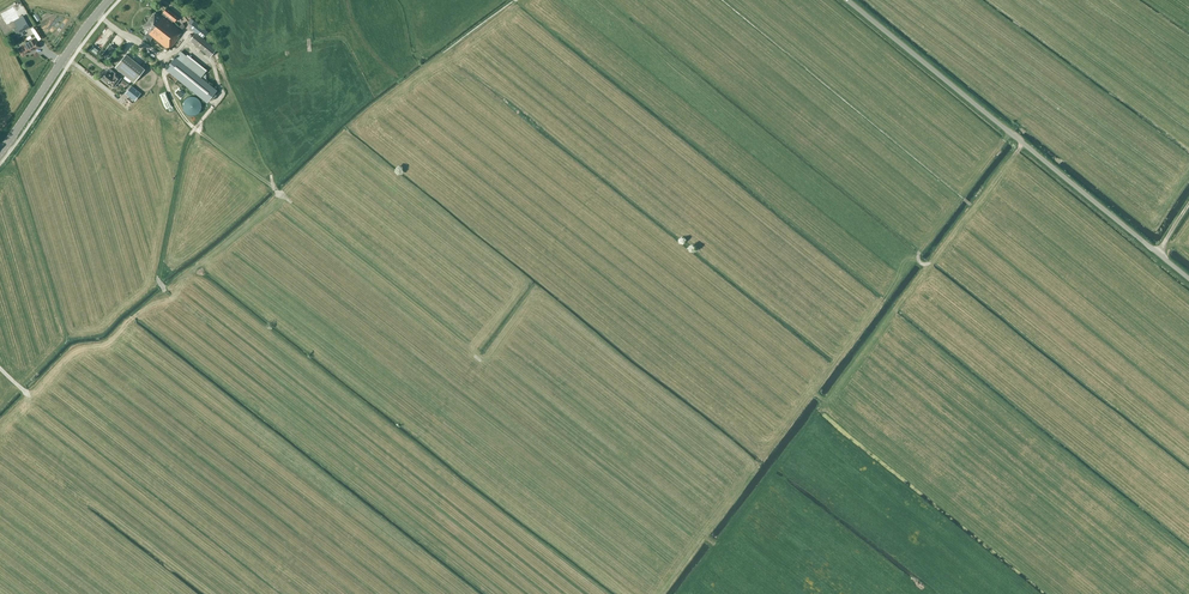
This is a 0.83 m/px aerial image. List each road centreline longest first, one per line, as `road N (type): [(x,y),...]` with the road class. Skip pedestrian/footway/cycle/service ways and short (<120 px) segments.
road 1 (unclassified): [(1188,278),(847,0)]
road 2 (tertiary): [(0,152),(109,0)]

